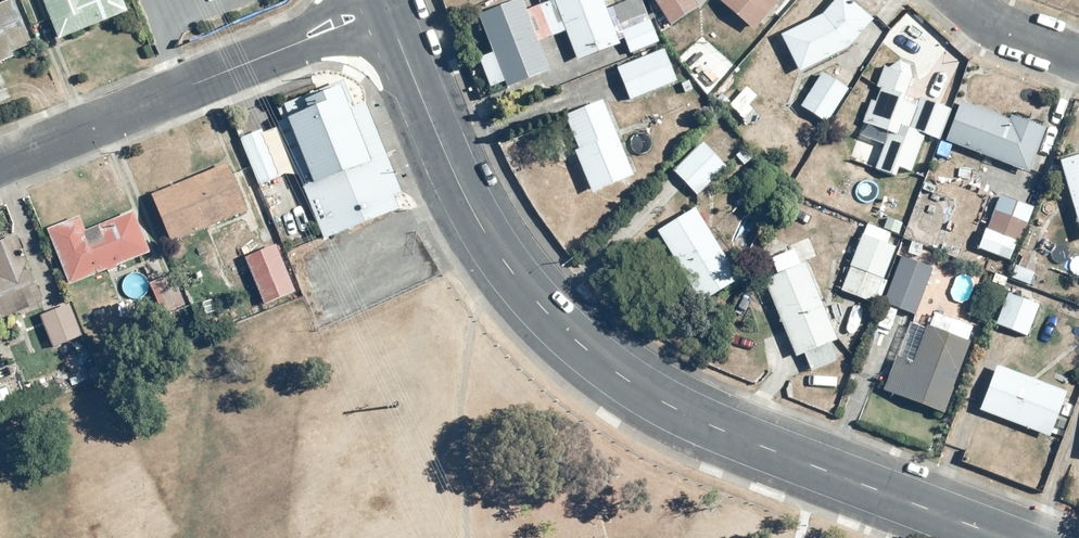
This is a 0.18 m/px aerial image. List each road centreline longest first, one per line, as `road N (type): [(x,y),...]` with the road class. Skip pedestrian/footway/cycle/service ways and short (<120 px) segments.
road 1 (residential): [(387,8),(480,225),(567,341),(652,396),(1009,537)]
road 2 (residential): [(0,163),(387,8)]
road 3 (residential): [(1078,57),(1001,27),(961,0)]

